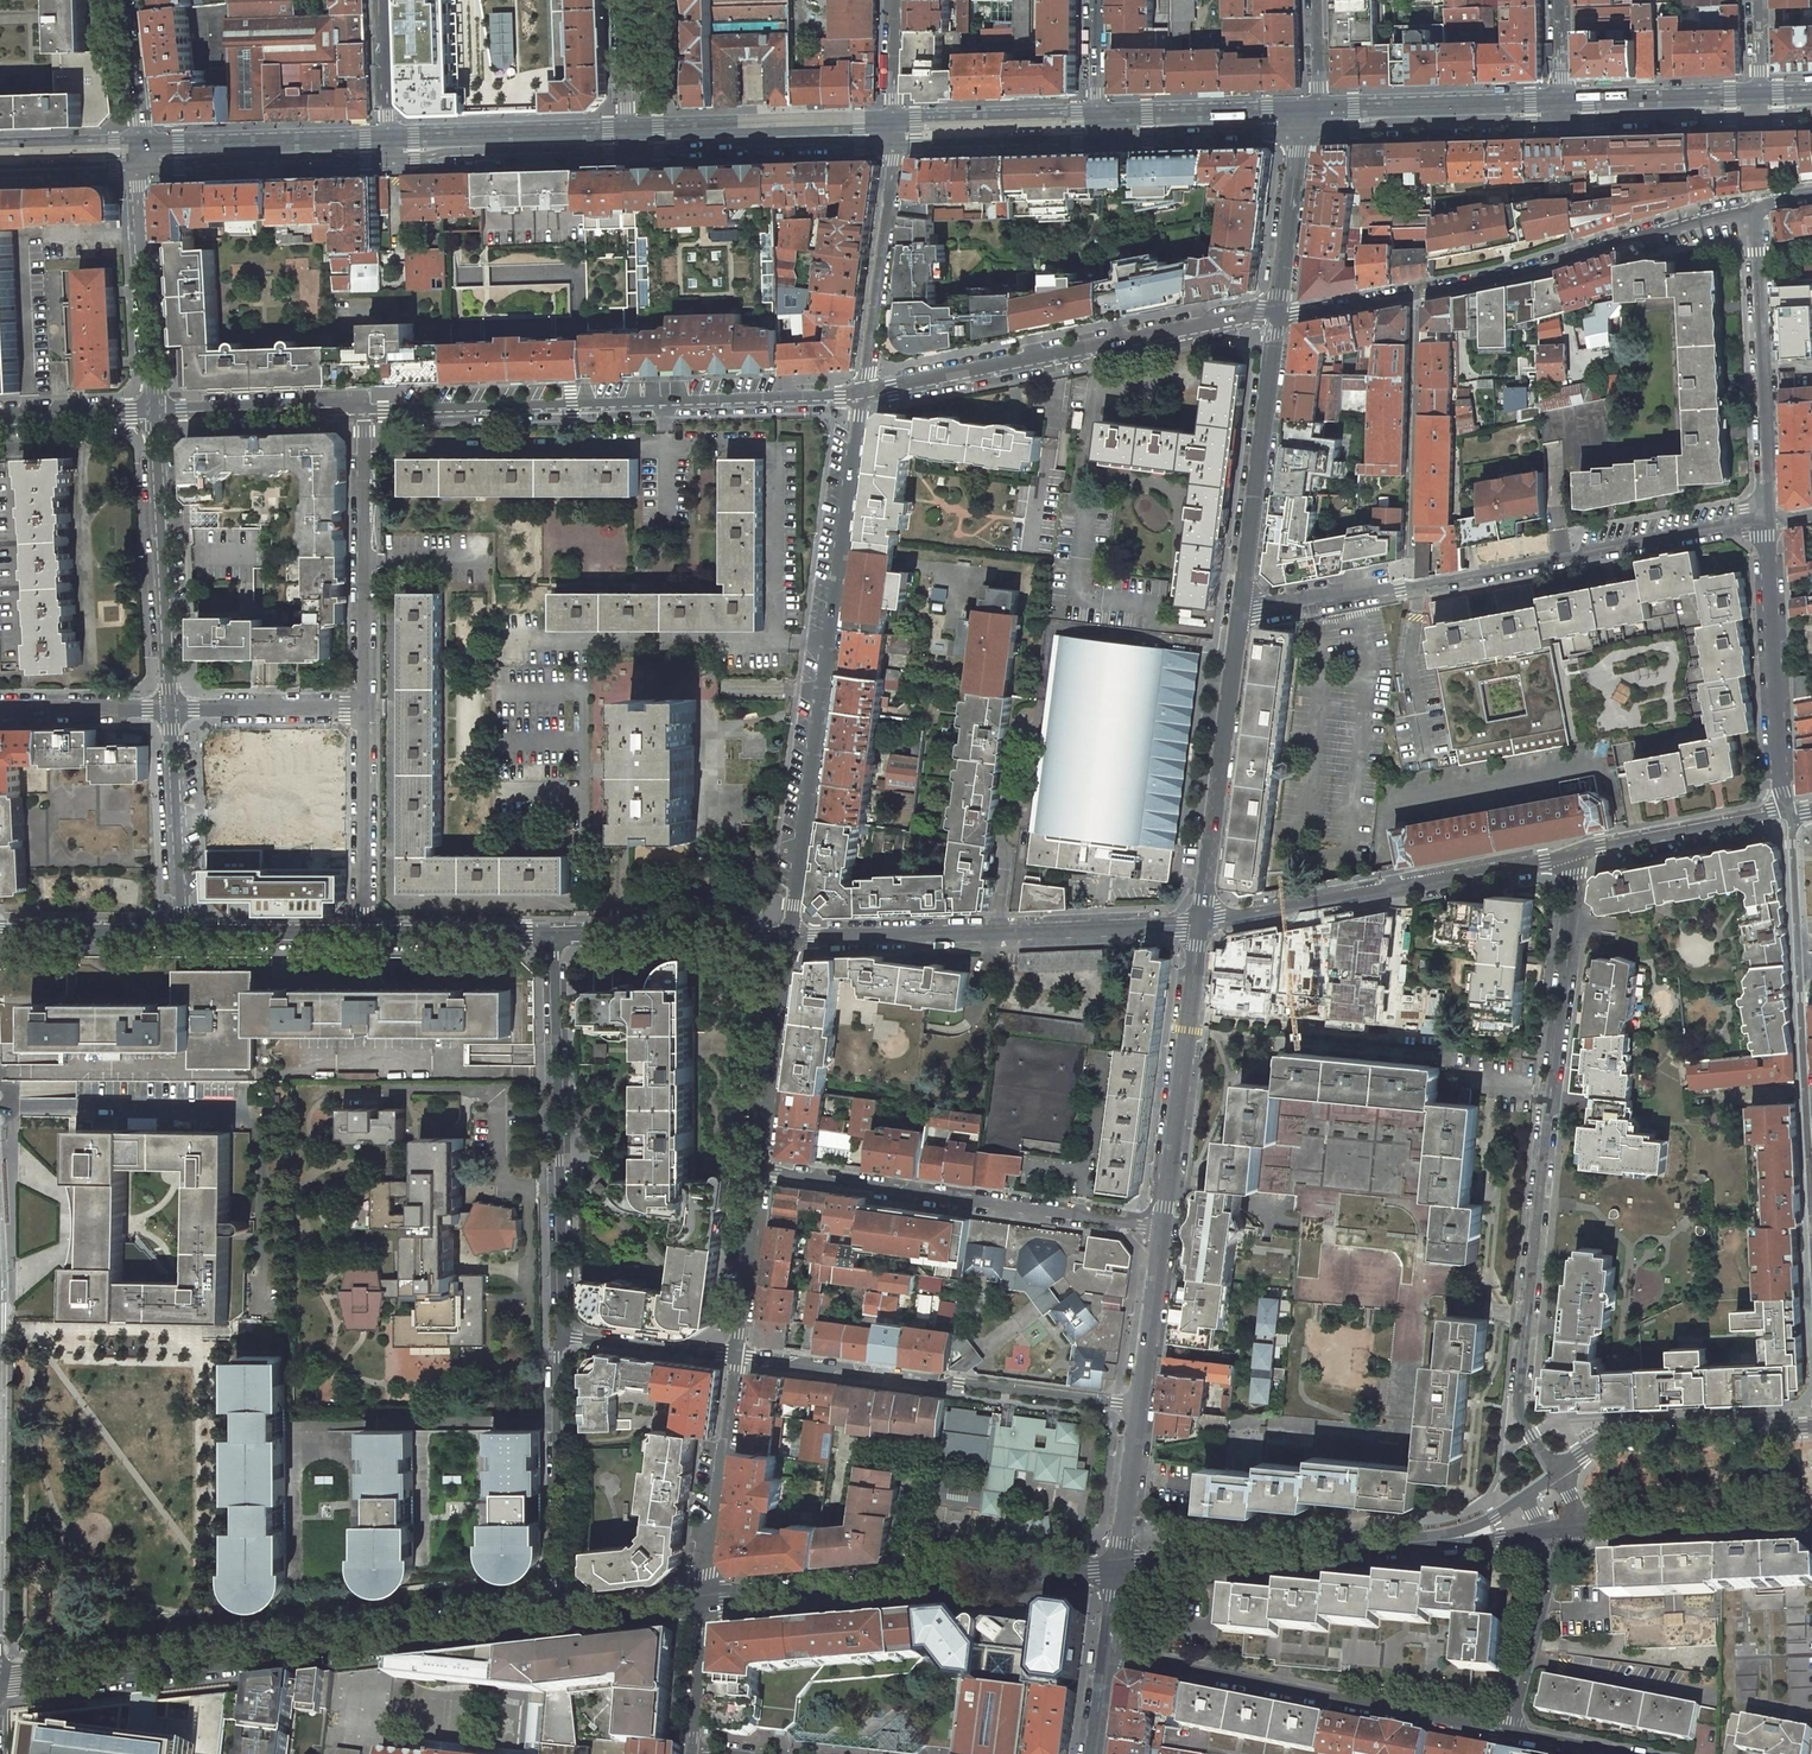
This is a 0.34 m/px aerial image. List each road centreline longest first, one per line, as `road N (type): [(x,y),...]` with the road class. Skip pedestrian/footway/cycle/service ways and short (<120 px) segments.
road 1 (residential): [(1557,1472),(1520,1414),(1577,853)]
road 2 (tertiary): [(560,1618),(0,1681)]
road 3 (residential): [(864,394),(788,938)]
road 4 (residential): [(1768,522),(1240,614)]
road 5 (residential): [(864,394),(365,410)]
road 6 (residential): [(1279,314),(1498,279),(1755,209)]
road 7 (residential): [(1279,314),(864,394)]
road 8 (tertiary): [(702,1601),(1119,1569)]
road 9 (residential): [(788,938),(1201,925)]
road 10 (residential): [(1512,1734),(1107,1656)]
road 11 (residential): [(761,1172),(1162,1232)]
road 12 (residential): [(1811,1216),(1789,815)]
road 13 (residential): [(562,1336),(553,938)]
road 14 (residential): [(1201,925),(1577,853)]
road 15 (residential): [(1119,1569),(1162,1232)]
road 16 (tertiary): [(1119,1569),(1432,1540)]
road 17 (residential): [(1201,925),(1240,614)]
road 18 (residential): [(1768,522),(1755,209)]
road 19 (residential): [(1162,1232),(1201,925)]
road 20 (residential): [(1240,614),(1279,314)]
road 21 (residential): [(365,710),(365,410)]
road 22 (residential): [(155,413),(170,710)]
road 23 (residential): [(1789,815),(1780,783),(1768,522)]
road 24 (residential): [(560,1618),(562,1336)]
road 25 (secondary): [(629,153),(895,146)]
road 26 (tertiary): [(1811,1431),(1615,1442),(1557,1472)]
road 27 (secondary): [(1309,131),(1565,123)]
road 28 (residential): [(895,146),(864,394)]
road 29 (secondary): [(139,171),(225,161),(388,161)]
road 30 (residential): [(733,1357),(702,1601)]
road 31 (residential): [(139,171),(143,253),(152,270),(155,413)]
road 32 (secondary): [(388,161),(629,153)]
road 33 (residential): [(788,938),(761,1172)]
road 34 (residential): [(553,938),(788,938)]
road 35 (tertiary): [(1580,1527),(1811,1515)]
road 36 (residential): [(364,937),(365,710)]
road 37 (residential): [(170,710),(183,936)]
road 38 (residential): [(1512,1734),(1551,1573),(1580,1527)]
road 39 (residential): [(1577,853),(1789,815)]
road 40 (secondary): [(1098,140),(1309,131)]
road 41 (residential): [(365,410),(155,413)]
road 42 (secondary): [(895,146),(1098,140)]
road 43 (secondary): [(1565,123),(1761,117)]
road 44 (residential): [(170,710),(365,710)]
road 45 (residential): [(364,937),(553,938)]
road 46 (residential): [(761,1172),(733,1357)]
road 47 (residential): [(1279,314),(1309,131)]
road 48 (residential): [(183,936),(0,934)]
road 49 (residential): [(183,936),(364,937)]
road 50 (residential): [(733,1357),(562,1336)]
road 51 (residential): [(126,0),(139,171)]
road 52 (residential): [(0,711),(170,710)]
road 53 (residential): [(388,161),(383,0)]
road 54 (residential): [(155,413),(0,419)]
road 55 (residential): [(623,0),(629,153)]
road 56 (residential): [(702,1601),(692,1752)]
road 57 (residential): [(895,146),(896,0)]
road 58 (tertiary): [(702,1601),(560,1618)]
road 59 (residential): [(1097,0),(1098,140)]
road 60 (secondary): [(0,175),(139,171)]
road 61 (residential): [(1309,131),(1319,87),(1317,0)]
road 62 (residential): [(1565,123),(1560,0)]

